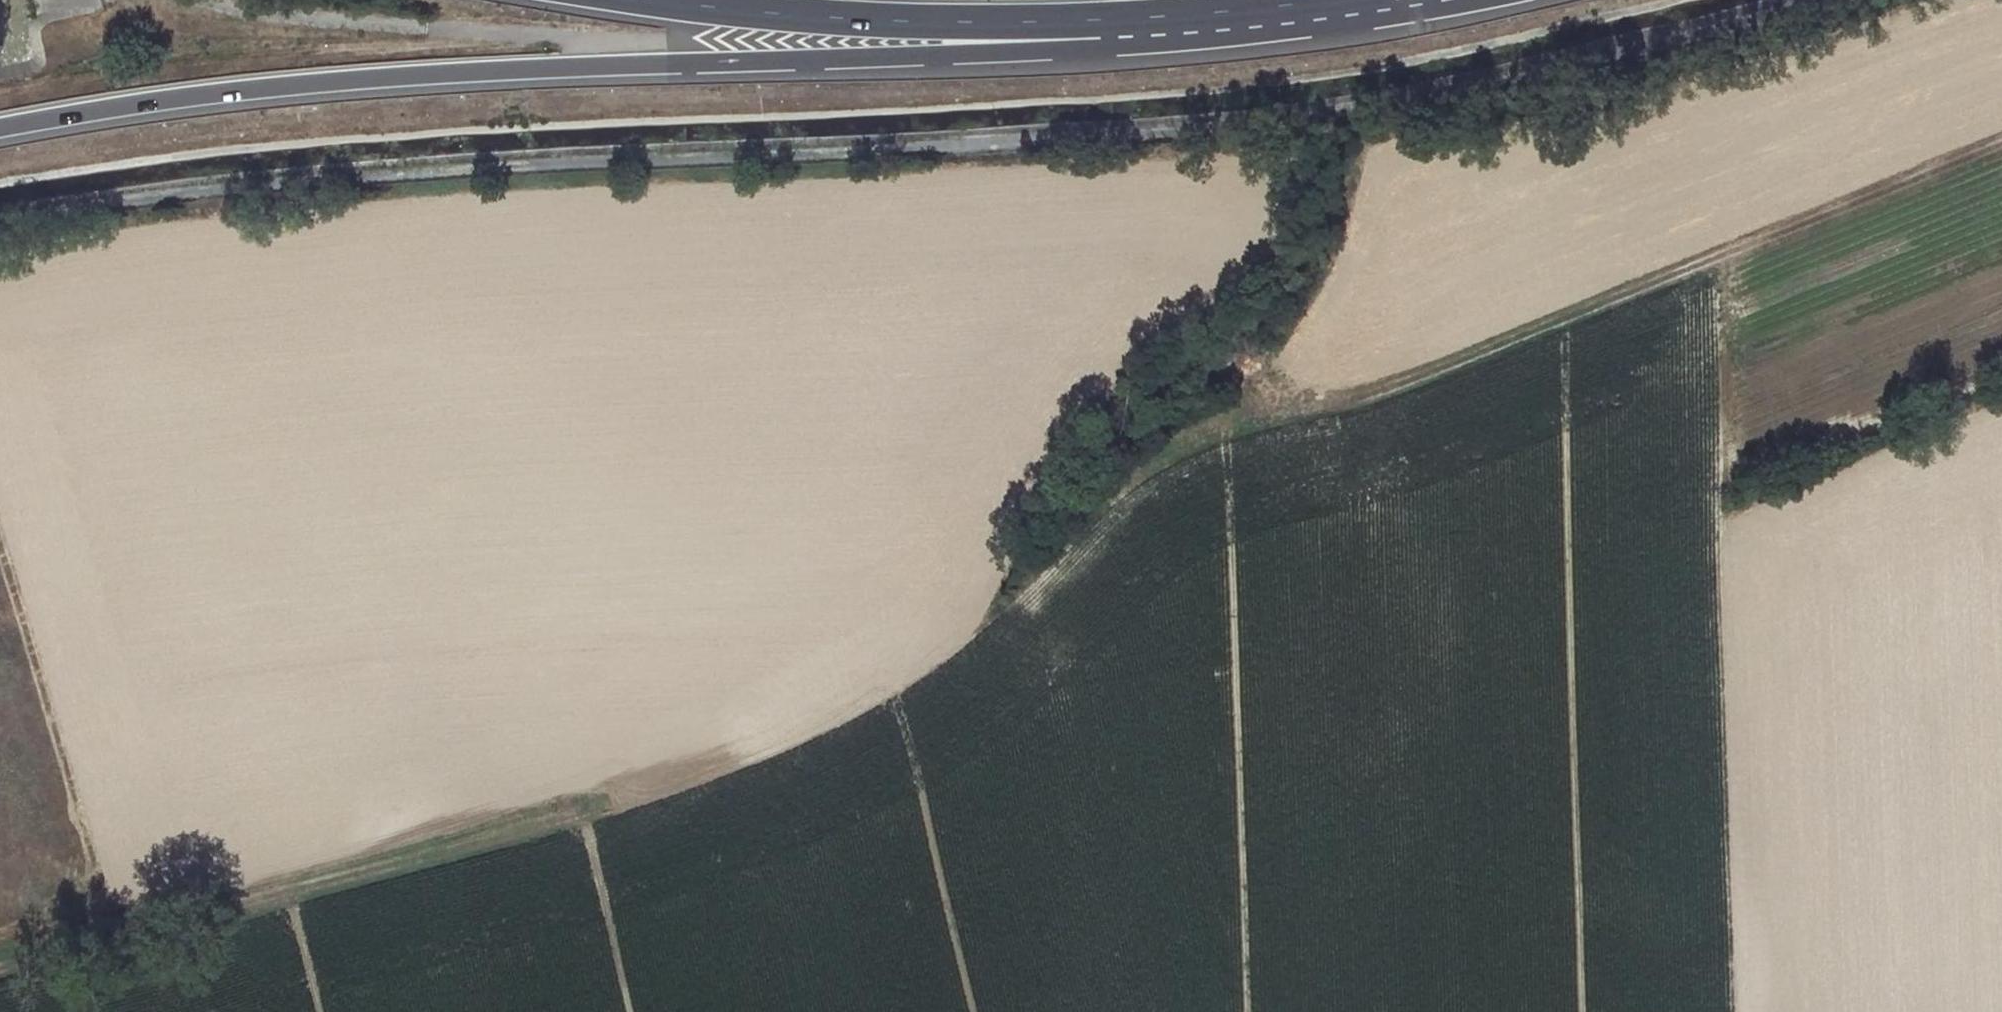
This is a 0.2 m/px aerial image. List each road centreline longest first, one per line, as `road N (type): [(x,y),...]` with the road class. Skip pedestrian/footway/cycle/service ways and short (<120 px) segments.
road 1 (motorway): [(0,129),(197,98),(390,79),(1025,51),(1104,19)]
road 2 (track): [(0,968),(558,817)]
road 3 (trunk): [(661,0),(801,16),(1104,19)]
road 4 (trunk): [(1104,19),(1326,0)]

